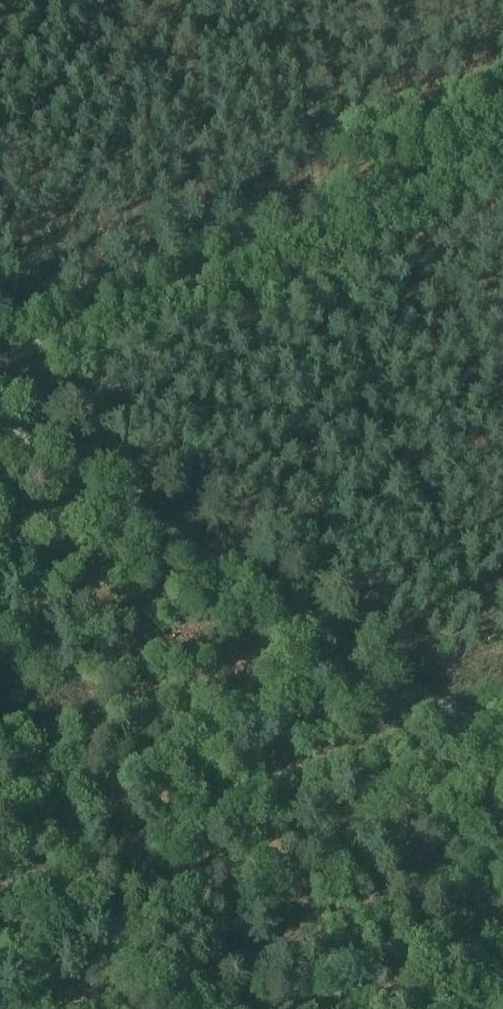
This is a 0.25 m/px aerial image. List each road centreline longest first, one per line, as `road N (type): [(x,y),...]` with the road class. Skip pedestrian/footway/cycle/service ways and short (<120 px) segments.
road 1 (track): [(0,807),(349,670),(421,725),(502,685)]
road 2 (track): [(0,357),(502,151)]

